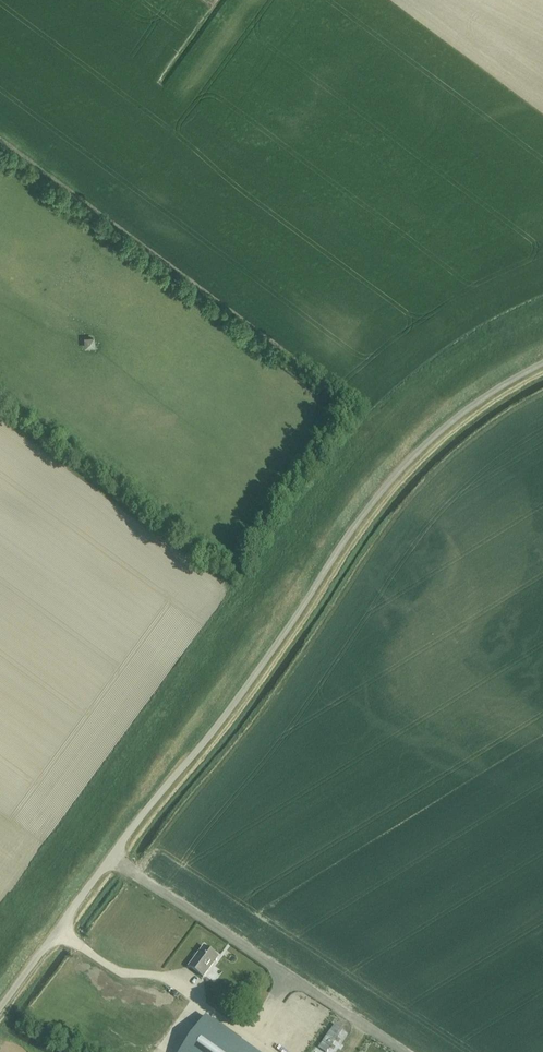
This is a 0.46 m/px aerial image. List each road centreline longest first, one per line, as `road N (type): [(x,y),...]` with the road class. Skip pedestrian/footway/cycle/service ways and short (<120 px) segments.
road 1 (unclassified): [(542,363),(500,386),(407,462),(111,858)]
road 2 (unclassified): [(406,1051),(111,858)]
road 3 (unclassified): [(0,1007),(111,858)]

